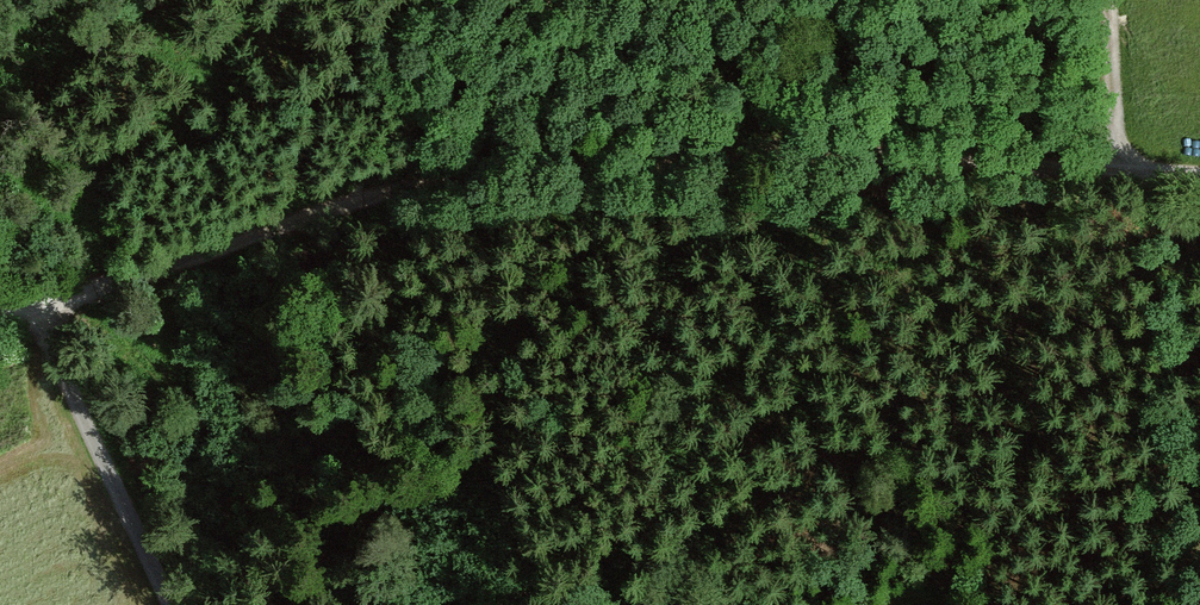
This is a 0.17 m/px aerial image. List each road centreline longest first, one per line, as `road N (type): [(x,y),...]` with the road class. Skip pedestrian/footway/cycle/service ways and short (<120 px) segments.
road 1 (track): [(1199,173),(604,152),(381,191),(140,277),(0,309)]
road 2 (track): [(170,604),(39,304)]
road 3 (track): [(1119,0),(1121,166)]

